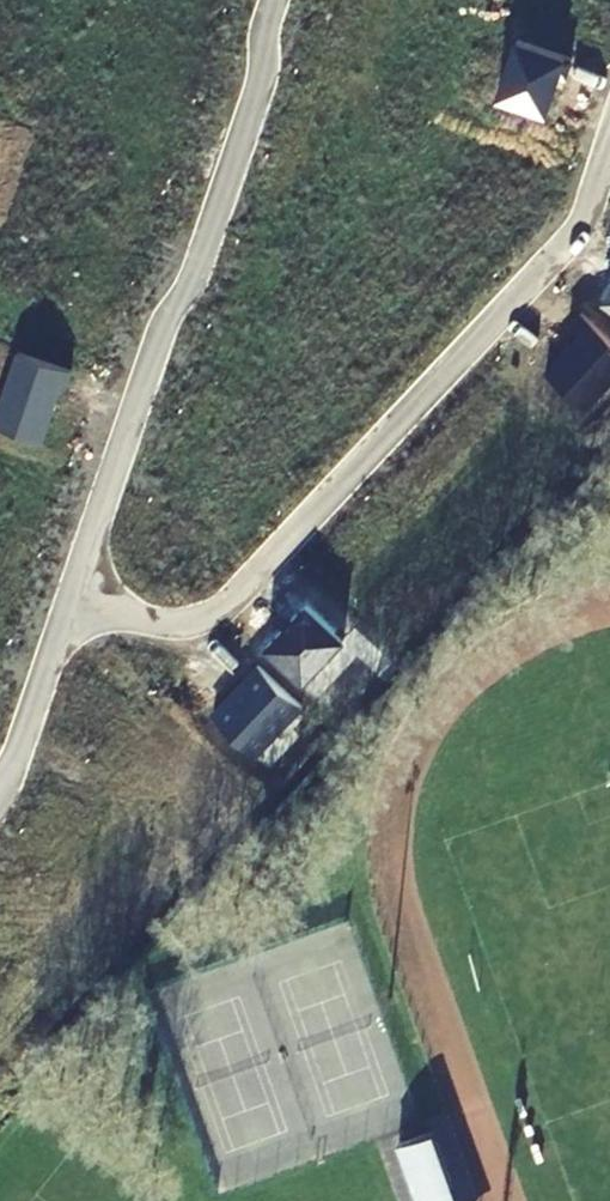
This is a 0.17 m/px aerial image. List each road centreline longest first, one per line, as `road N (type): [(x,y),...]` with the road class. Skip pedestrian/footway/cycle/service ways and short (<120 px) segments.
road 1 (residential): [(609,133),(575,239),(212,615),(141,623),(70,599)]
road 2 (residential): [(271,0),(259,35),(265,81),(194,281),(159,321),(70,599)]
road 3 (residential): [(70,599),(17,767),(0,786)]

